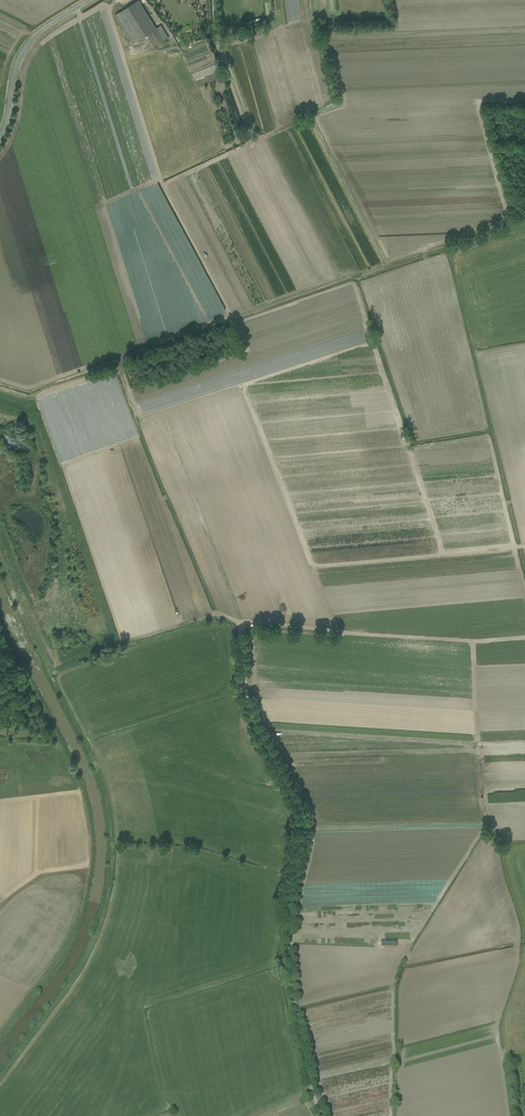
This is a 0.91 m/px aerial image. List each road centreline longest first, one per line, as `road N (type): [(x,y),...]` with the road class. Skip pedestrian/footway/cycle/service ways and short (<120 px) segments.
road 1 (track): [(321,1115),(288,971),(289,893),(304,823),(253,718),(240,627)]
road 2 (unclassified): [(0,137),(30,42),(92,0)]

